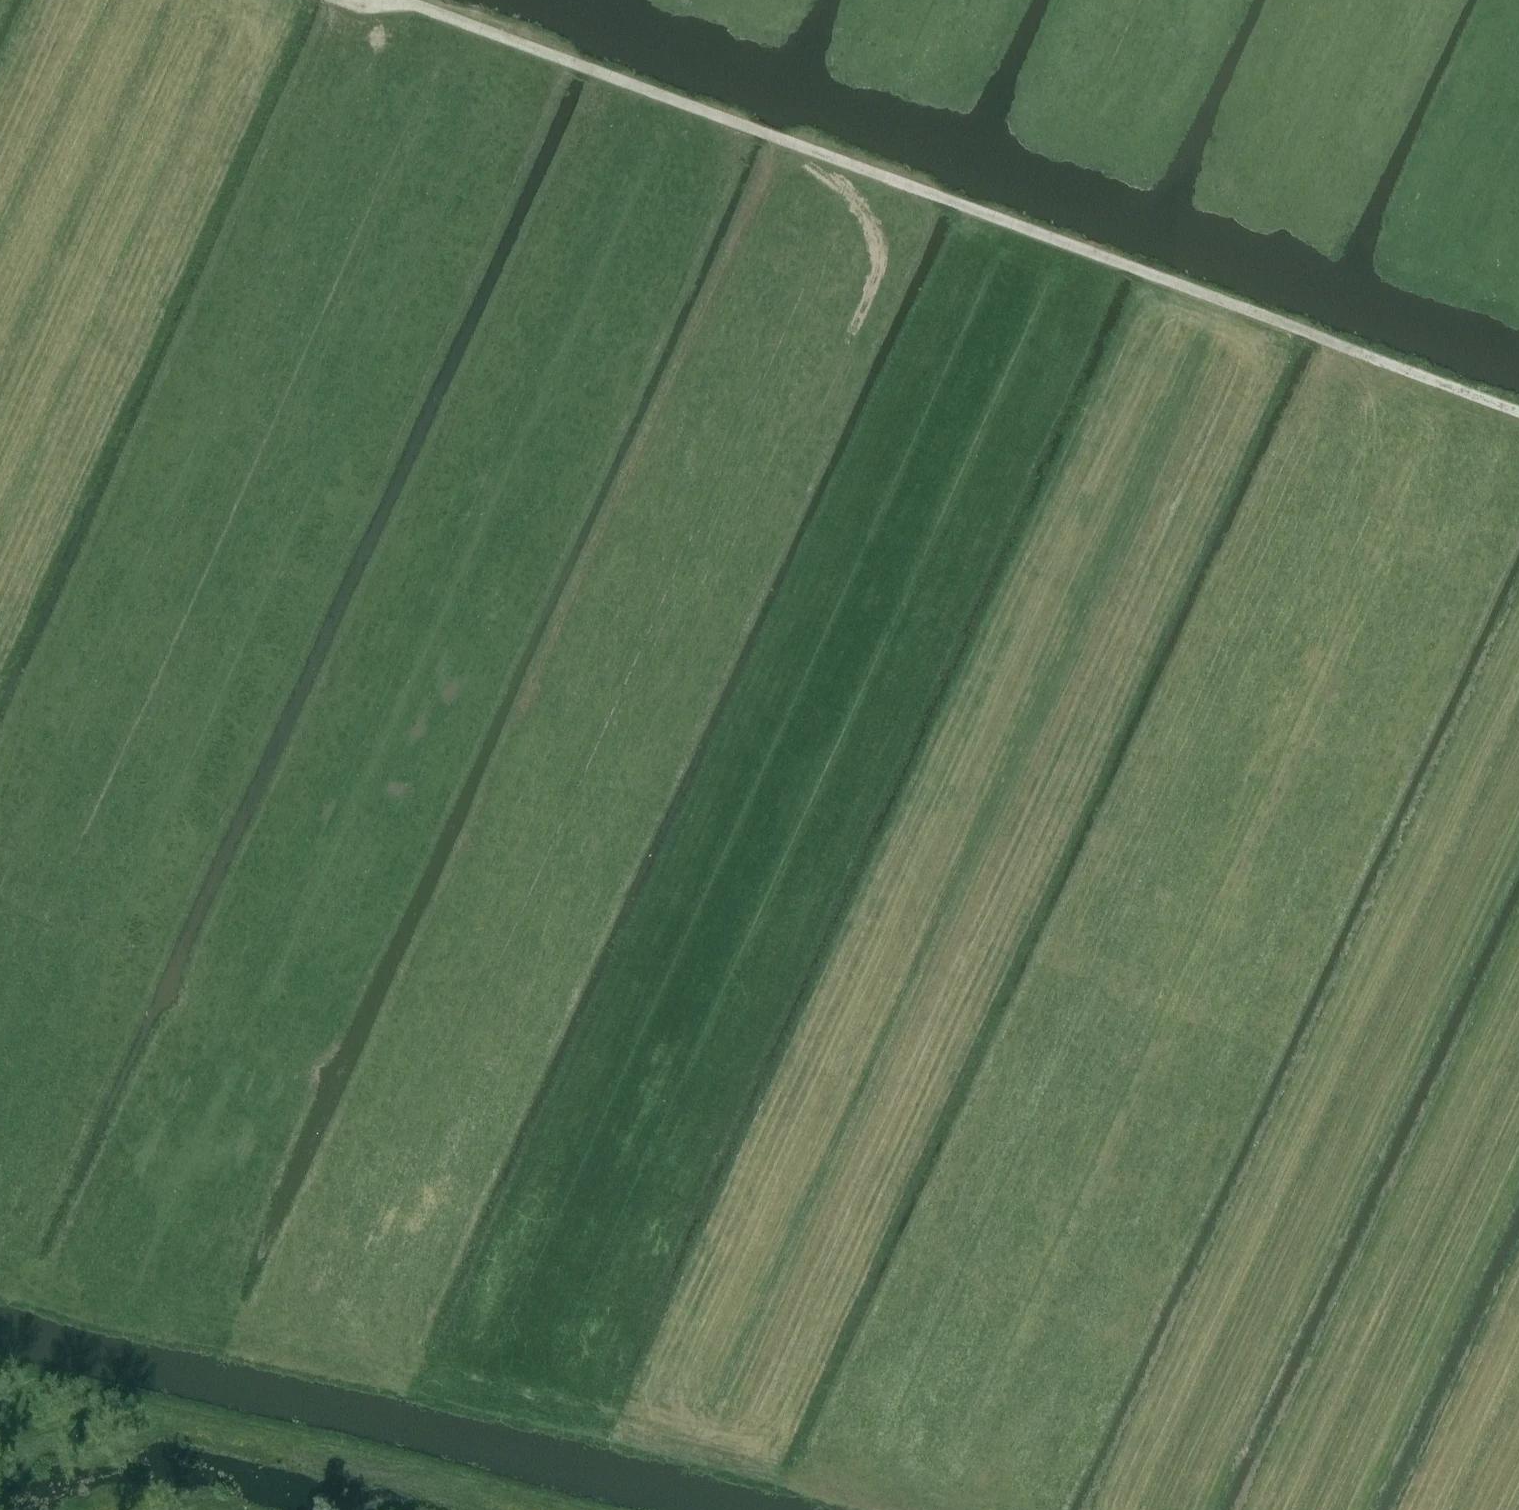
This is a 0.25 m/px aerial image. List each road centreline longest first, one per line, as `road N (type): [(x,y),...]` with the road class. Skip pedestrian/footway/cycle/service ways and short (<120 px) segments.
road 1 (track): [(1518,409),(412,5),(346,0)]
road 2 (track): [(596,1509),(0,1363)]

